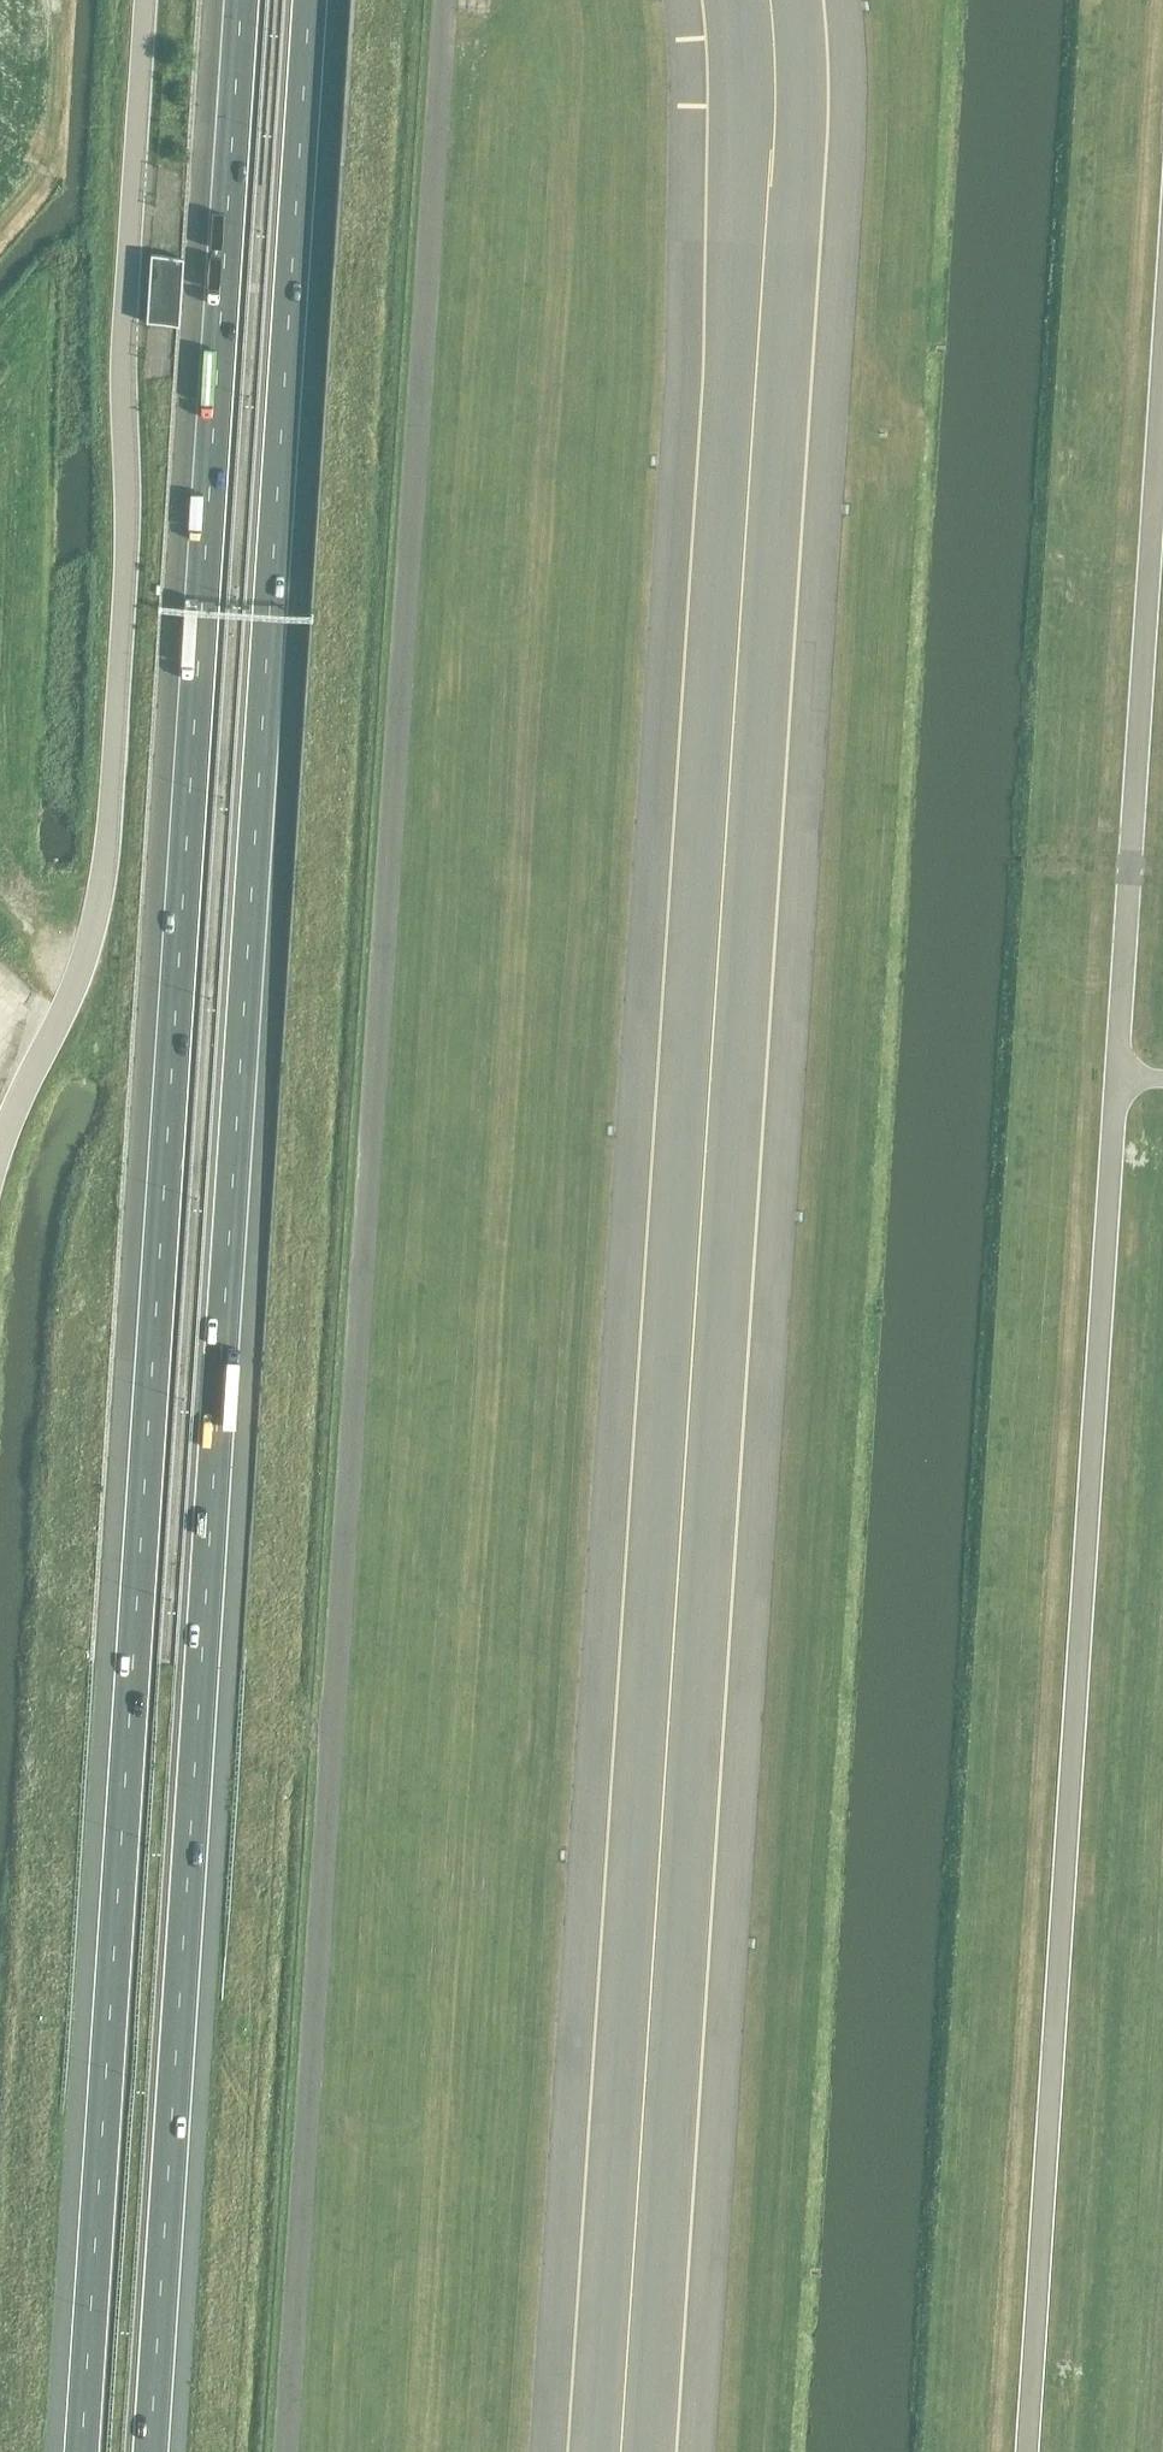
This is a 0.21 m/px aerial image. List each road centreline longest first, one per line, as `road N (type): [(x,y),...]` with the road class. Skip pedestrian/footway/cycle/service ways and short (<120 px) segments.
road 1 (motorway): [(244,0),(83,2451)]
road 2 (motorway): [(152,2451),(313,0)]
road 3 (unclassified): [(0,1152),(91,948),(109,854),(130,583),(125,353),(146,0)]

